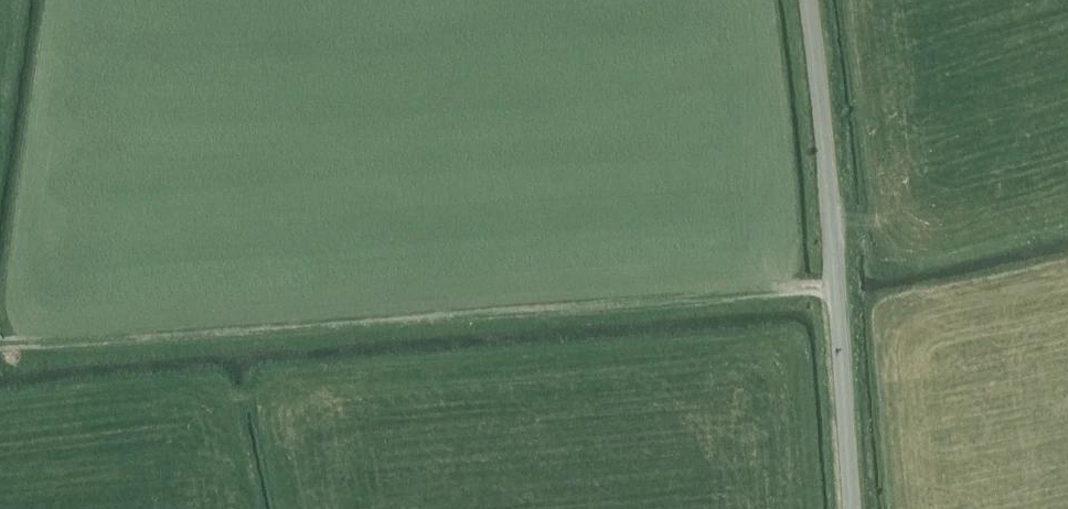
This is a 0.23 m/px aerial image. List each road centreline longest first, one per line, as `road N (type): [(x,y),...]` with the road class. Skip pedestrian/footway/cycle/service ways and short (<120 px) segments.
road 1 (unclassified): [(852,508),(808,0)]

